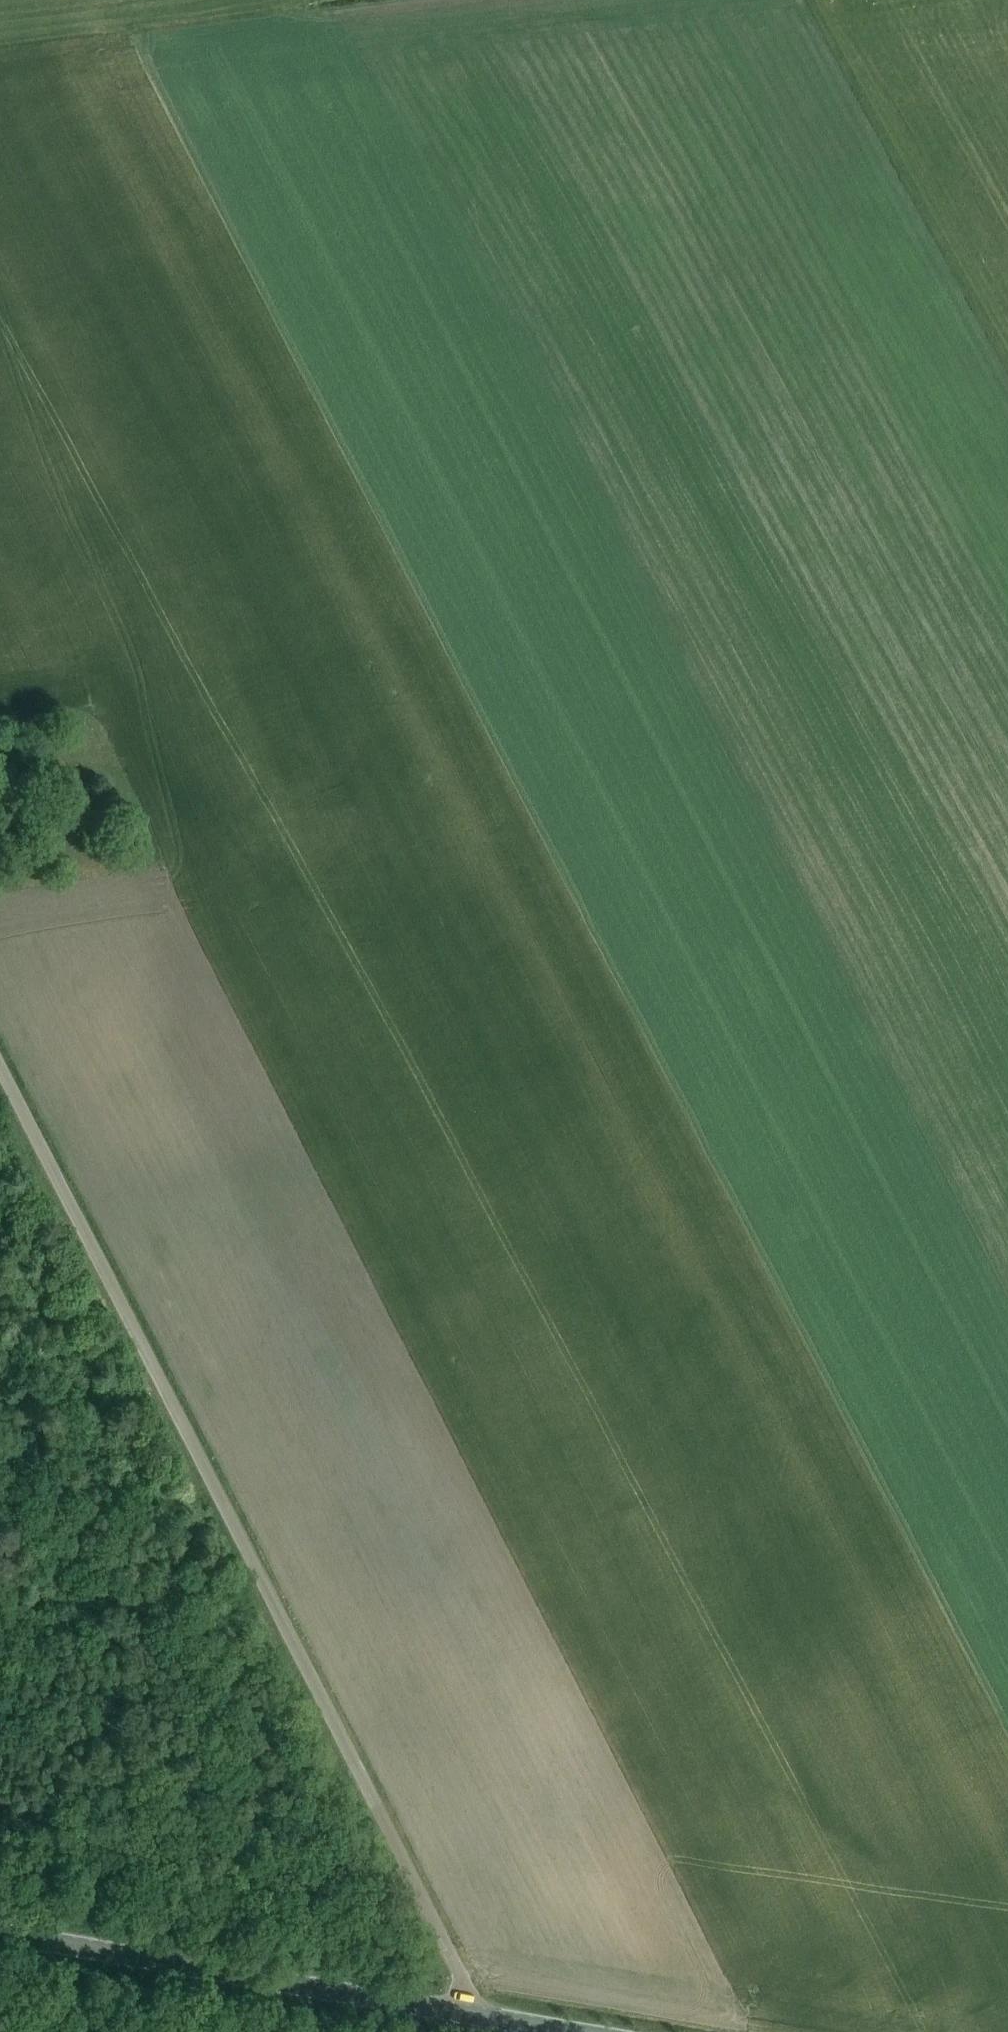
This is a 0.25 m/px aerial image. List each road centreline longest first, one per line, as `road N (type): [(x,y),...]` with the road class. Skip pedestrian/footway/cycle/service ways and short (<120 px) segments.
road 1 (unclassified): [(0,1067),(467,1986),(468,2014)]
road 2 (tertiary): [(468,2014),(0,1933)]

